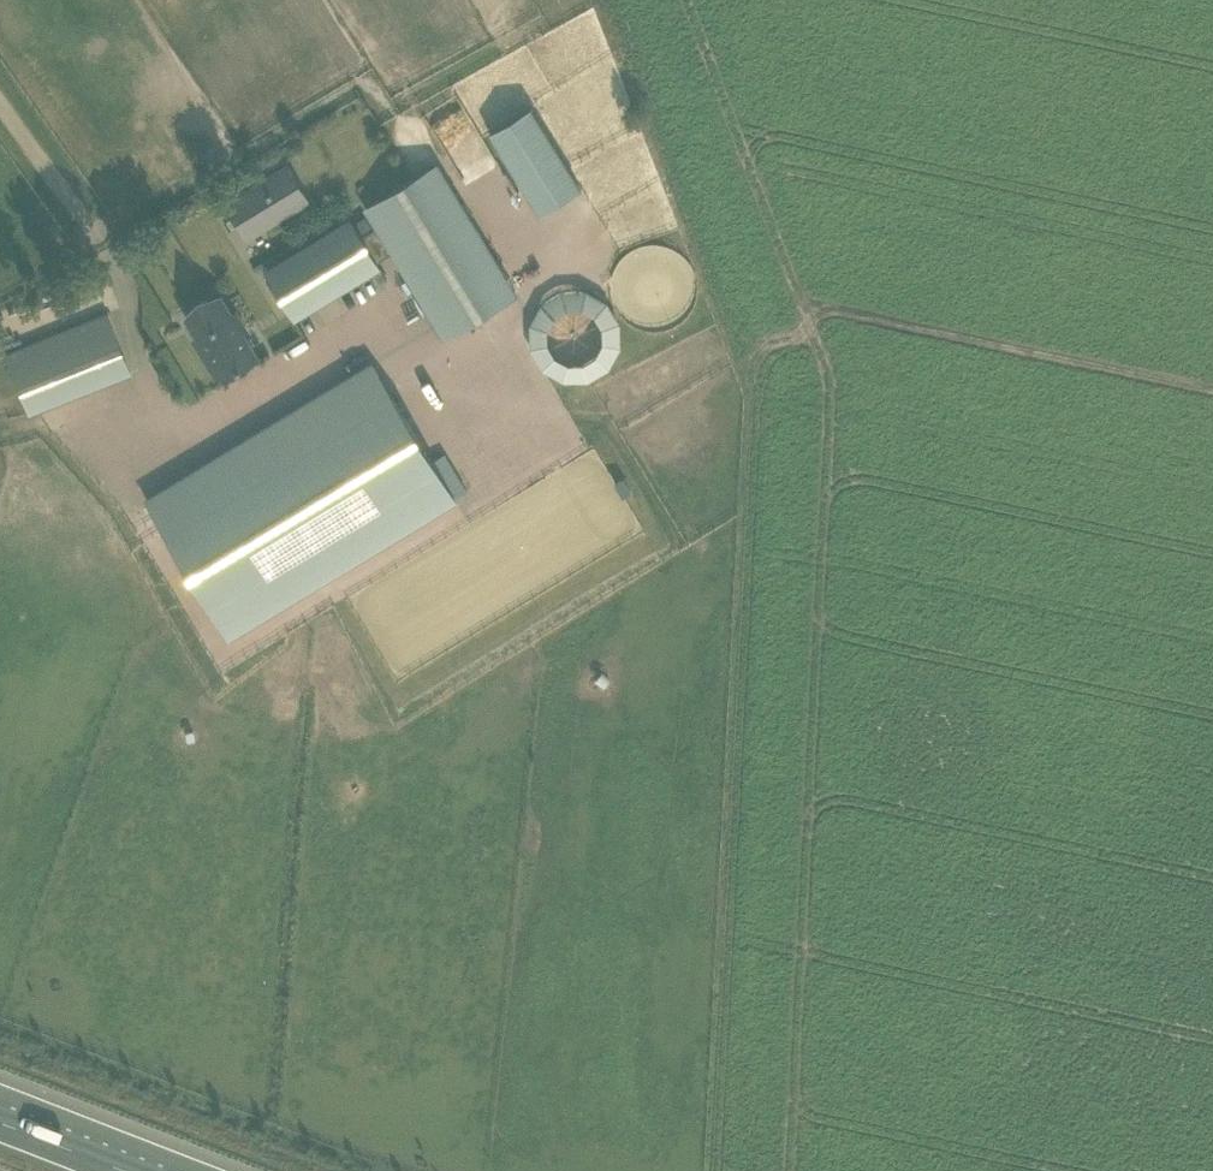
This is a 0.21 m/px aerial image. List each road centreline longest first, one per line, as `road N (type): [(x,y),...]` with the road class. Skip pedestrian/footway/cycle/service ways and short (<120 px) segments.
road 1 (motorway): [(128,1170),(0,1121)]

